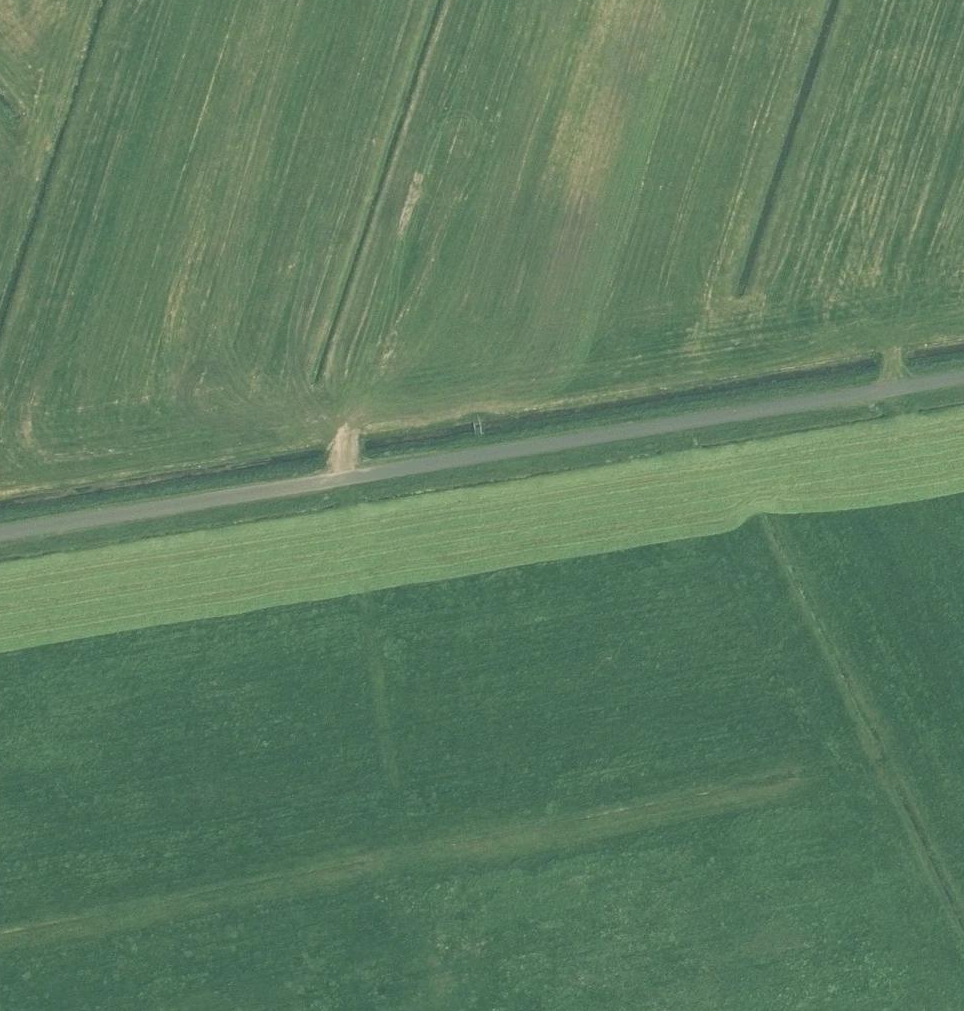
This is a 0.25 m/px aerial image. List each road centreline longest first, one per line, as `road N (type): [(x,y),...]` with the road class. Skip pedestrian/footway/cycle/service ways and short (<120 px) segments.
road 1 (unclassified): [(0,532),(963,375)]

